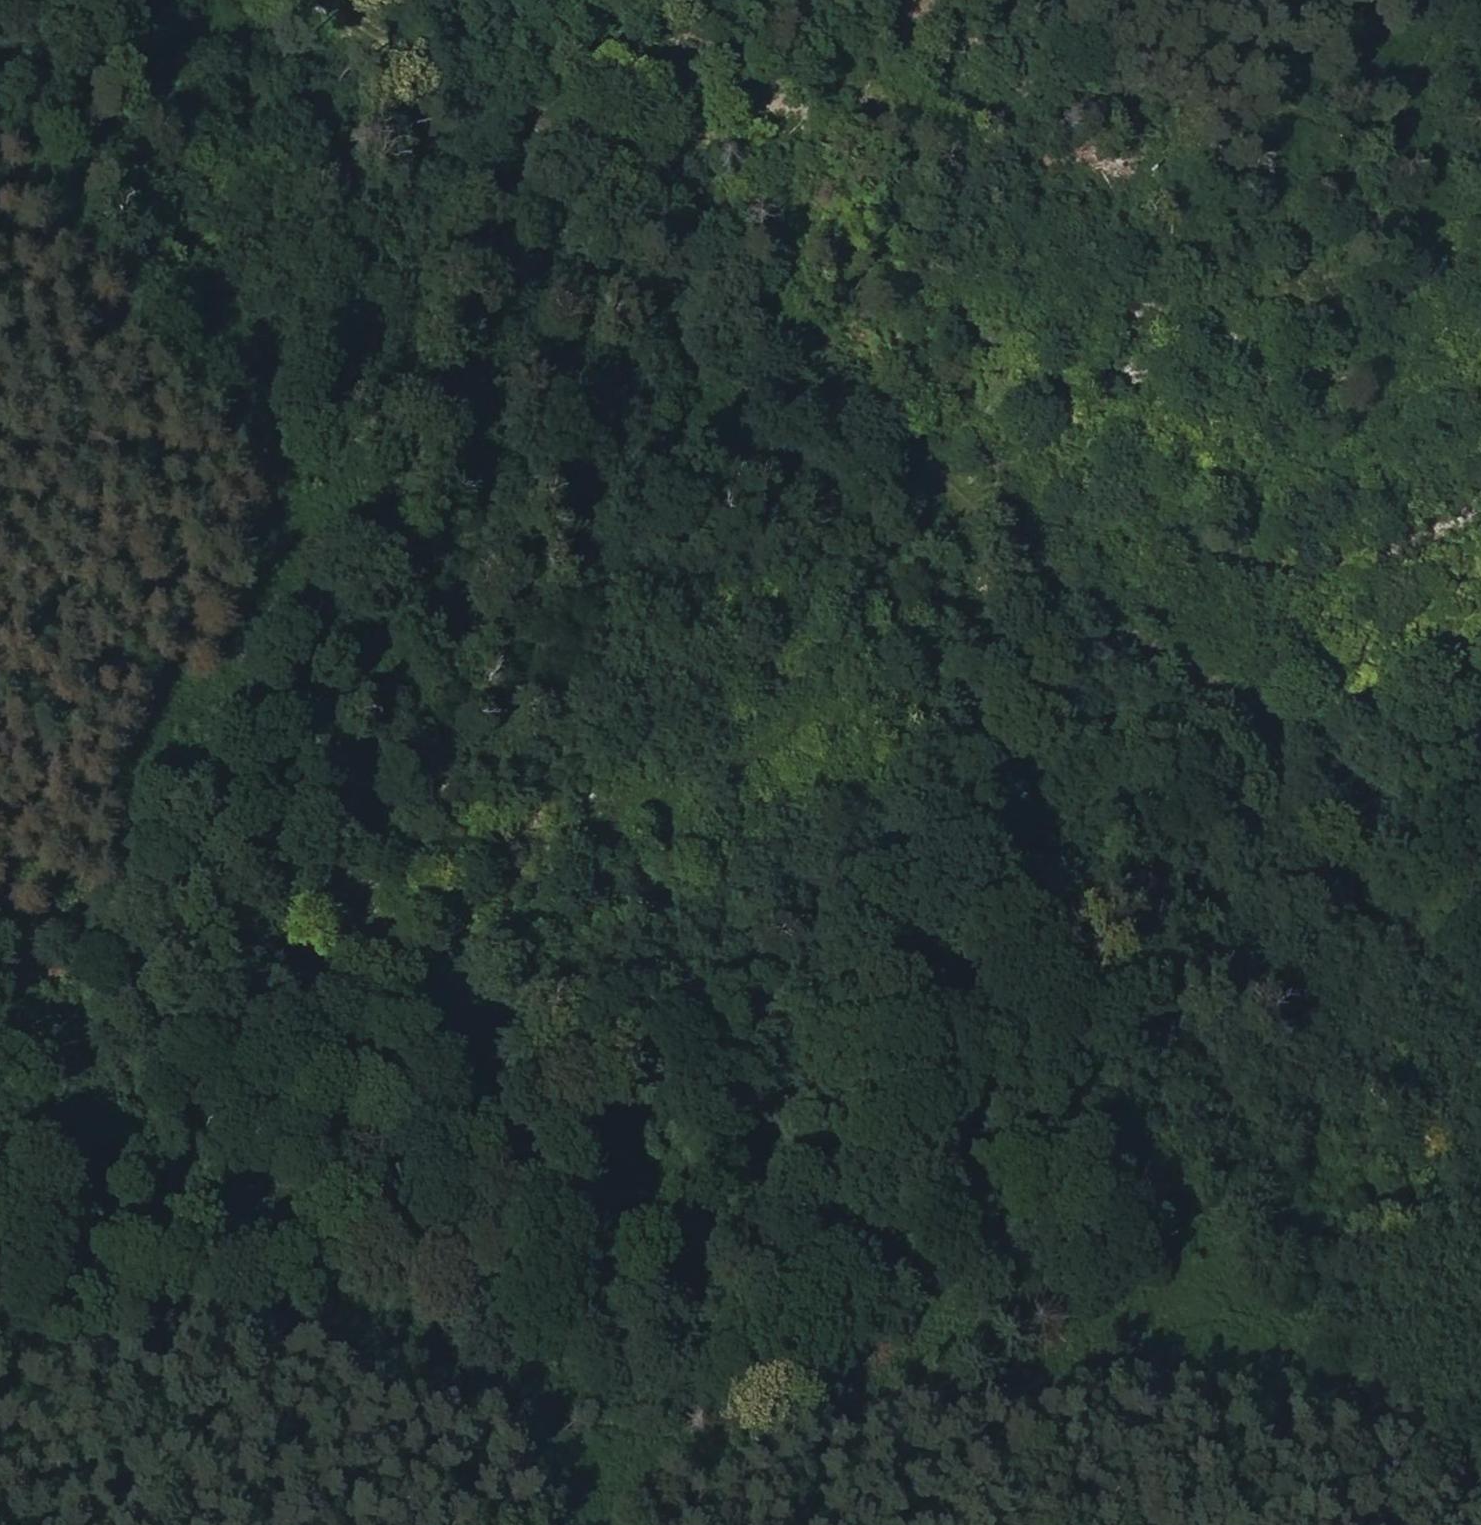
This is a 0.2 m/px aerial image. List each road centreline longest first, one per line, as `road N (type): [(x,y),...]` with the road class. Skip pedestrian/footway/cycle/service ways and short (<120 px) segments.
road 1 (track): [(0,1322),(44,1336),(167,1320),(305,1321),(429,1406),(538,948),(522,833),(602,654),(631,430),(692,246),(746,0)]
road 2 (track): [(367,0),(568,130),(984,526),(1115,636),(1299,720),(1378,732),(1480,731)]

